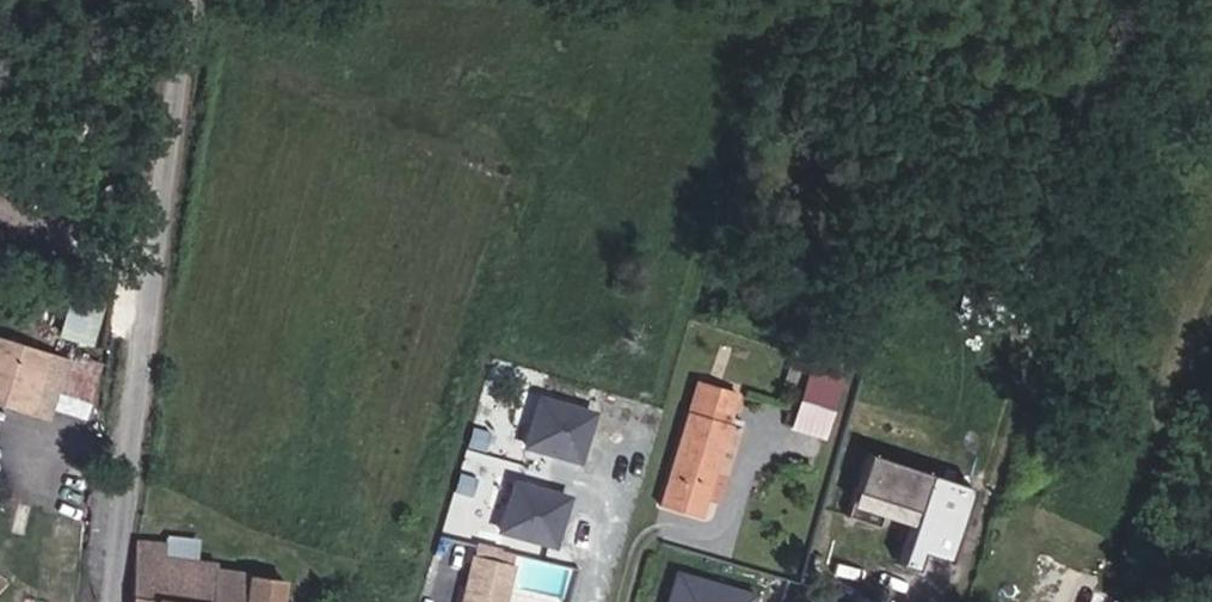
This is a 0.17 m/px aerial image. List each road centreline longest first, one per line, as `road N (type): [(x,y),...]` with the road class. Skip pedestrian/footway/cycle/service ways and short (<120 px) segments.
road 1 (unclassified): [(136,601),(202,0)]

